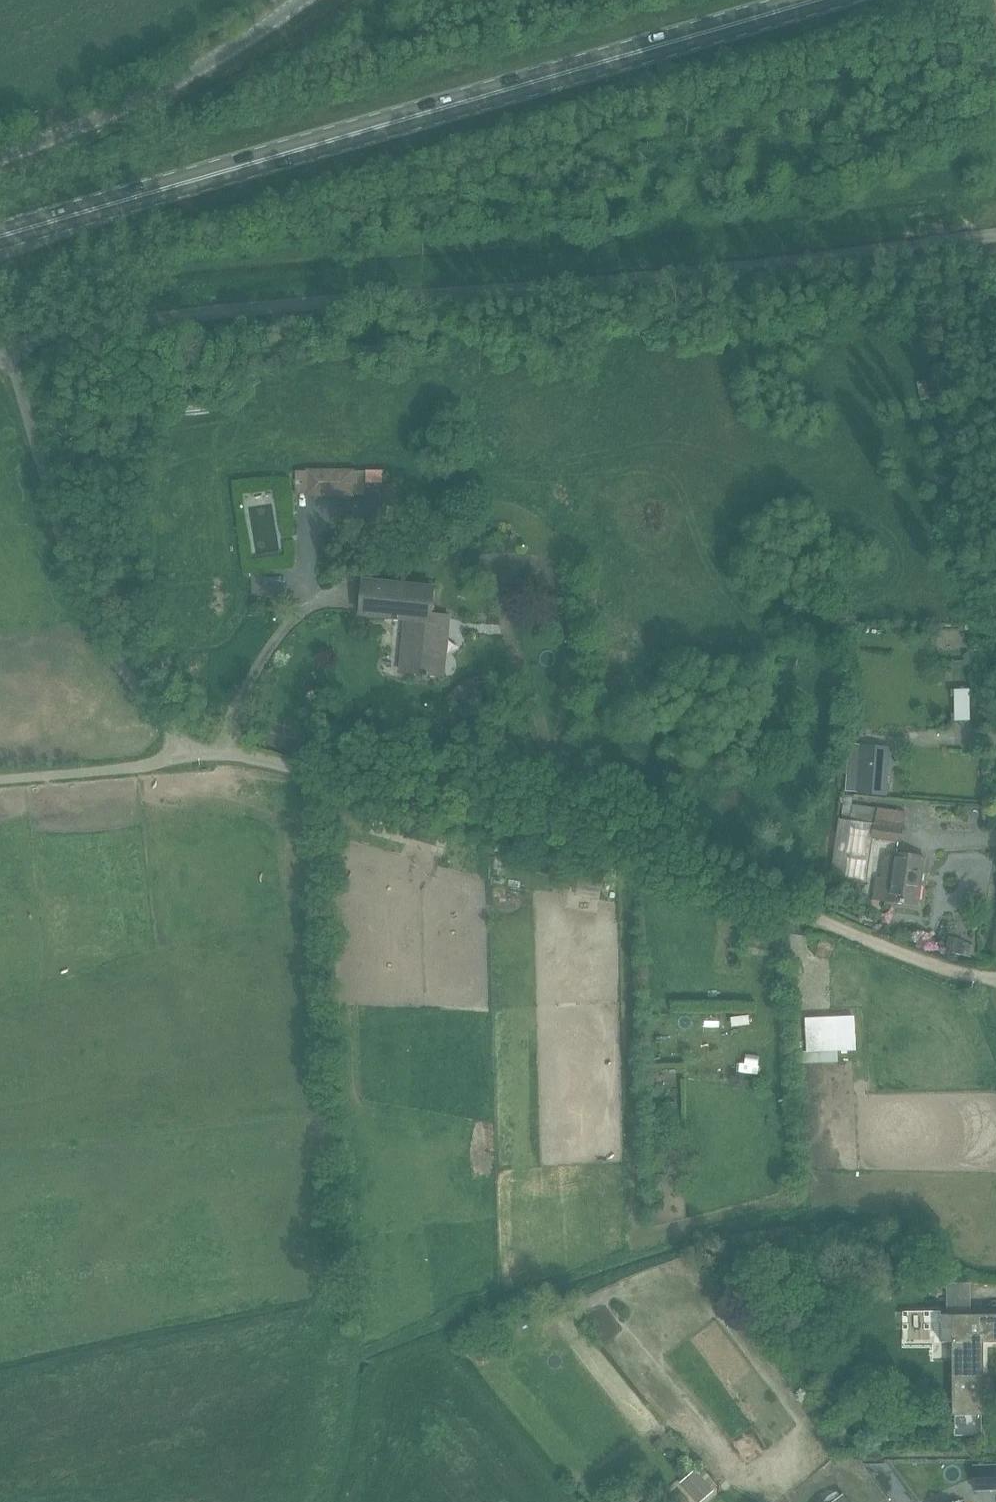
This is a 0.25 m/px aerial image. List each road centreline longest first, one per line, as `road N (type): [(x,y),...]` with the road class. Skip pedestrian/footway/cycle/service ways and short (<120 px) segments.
road 1 (unclassified): [(11,346),(132,323),(532,289),(995,236)]
road 2 (primary): [(0,237),(818,0)]
road 3 (track): [(972,977),(722,875),(288,766)]
road 4 (unclassified): [(288,766),(187,752),(116,661),(71,564),(11,346)]
road 5 (unclassified): [(303,0),(195,72),(91,125),(0,158)]

